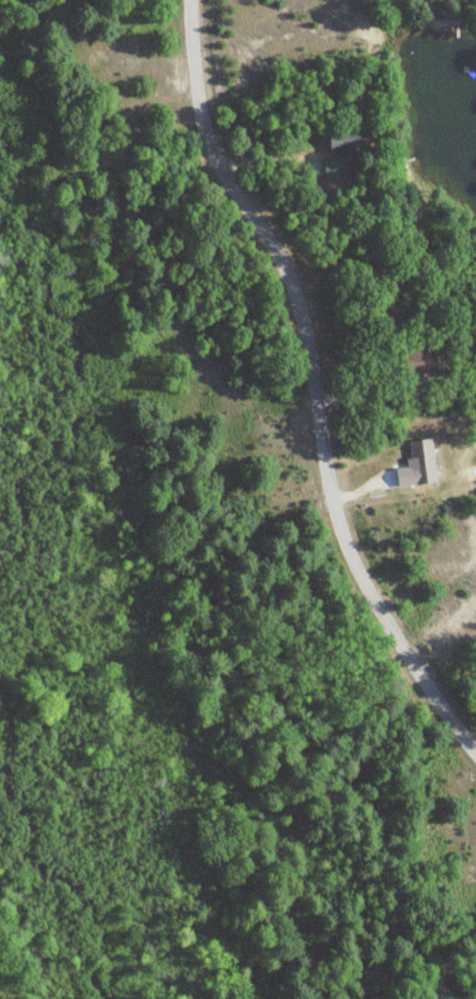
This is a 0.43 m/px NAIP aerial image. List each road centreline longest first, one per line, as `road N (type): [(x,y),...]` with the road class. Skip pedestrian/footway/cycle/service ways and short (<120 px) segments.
road 1 (residential): [(475,753),(406,655),(340,532),(300,304),(281,257),(218,163),(202,115),(191,0)]

